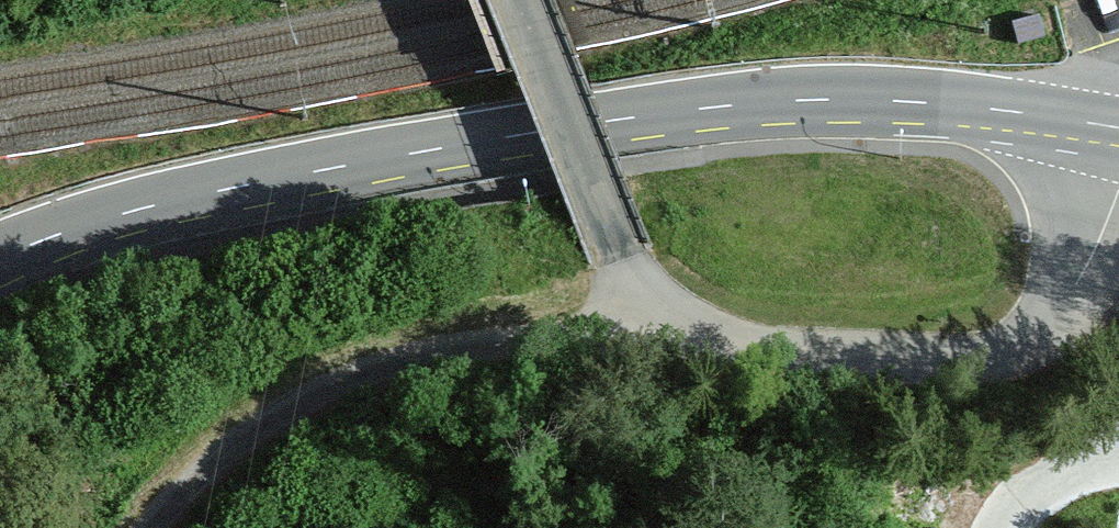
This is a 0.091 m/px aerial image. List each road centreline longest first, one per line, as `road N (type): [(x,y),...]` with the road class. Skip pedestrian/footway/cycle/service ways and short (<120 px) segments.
road 1 (tertiary): [(0,253),(158,198),(409,149),(787,92),(944,91),(1118,125)]
road 2 (unclassified): [(512,0),(626,274),(675,351),(982,364),(1082,295),(1118,207)]

